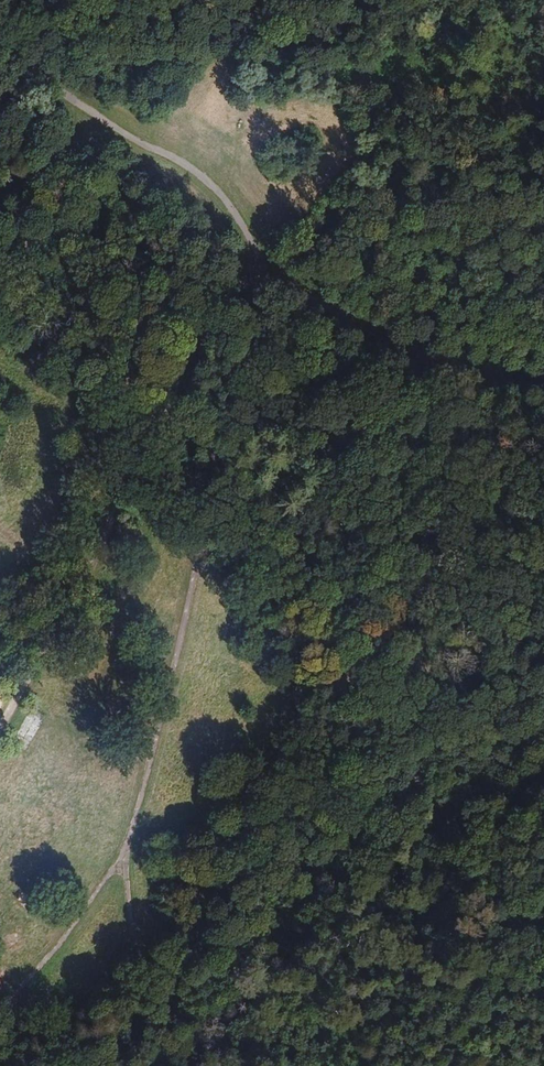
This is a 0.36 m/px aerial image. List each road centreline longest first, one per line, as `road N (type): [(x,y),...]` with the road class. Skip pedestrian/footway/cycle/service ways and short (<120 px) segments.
road 1 (track): [(543,923),(510,899),(382,750),(269,502),(209,443),(159,414)]
road 2 (track): [(0,1008),(50,956),(120,854),(208,505),(209,443)]
road 3 (track): [(0,728),(210,325),(260,272)]
road 4 (track): [(260,272),(238,226),(196,174),(128,138),(0,50)]
road 5 (track): [(543,379),(455,375),(260,272)]
road 6 (track): [(275,1065),(172,1008),(130,935),(120,854)]

